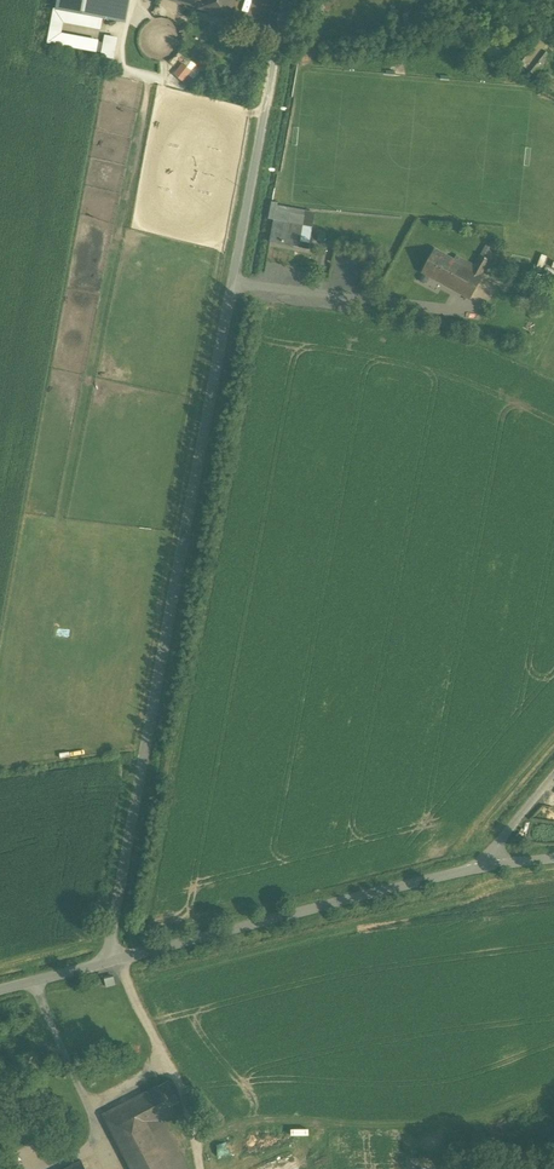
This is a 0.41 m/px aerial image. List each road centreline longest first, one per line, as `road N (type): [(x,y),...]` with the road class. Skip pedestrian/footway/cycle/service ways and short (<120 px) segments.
road 1 (unclassified): [(108,962),(284,0)]
road 2 (tertiary): [(108,962),(405,885),(553,858)]

